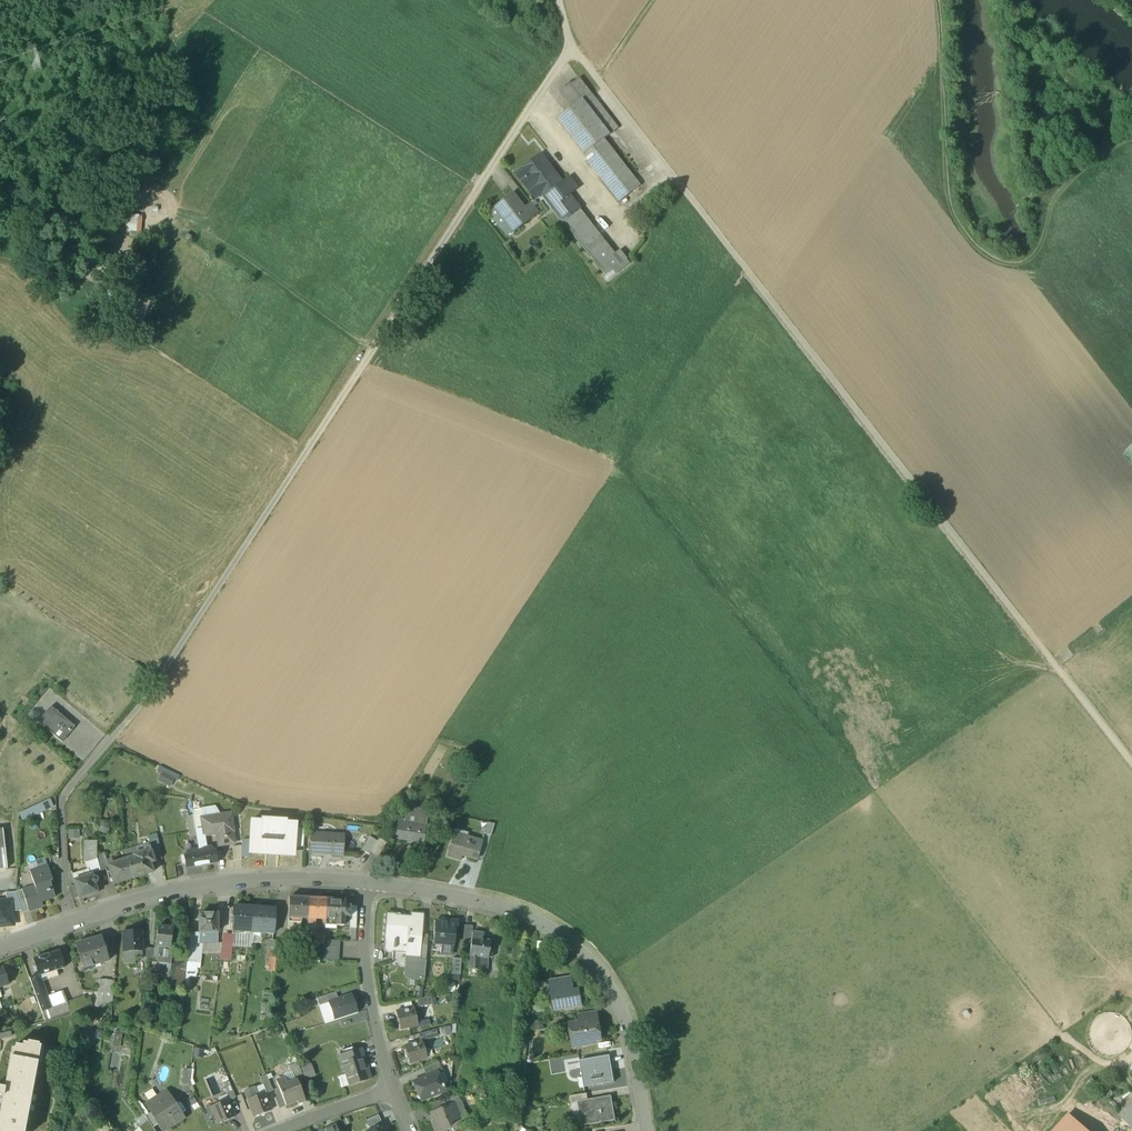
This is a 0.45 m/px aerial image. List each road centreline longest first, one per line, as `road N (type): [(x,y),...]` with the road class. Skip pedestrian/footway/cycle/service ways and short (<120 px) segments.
road 1 (track): [(71,922),(64,897),(67,791),(144,700),(574,50)]
road 2 (track): [(562,0),(574,50),(1131,761)]
road 3 (residential): [(369,882),(503,910),(578,948),(607,984),(632,1035),(651,1130)]
road 4 (residential): [(0,944),(225,882),(369,882)]
road 5 (residential): [(369,882),(366,973),(393,1089)]
road 6 (residential): [(280,1130),(393,1089)]

